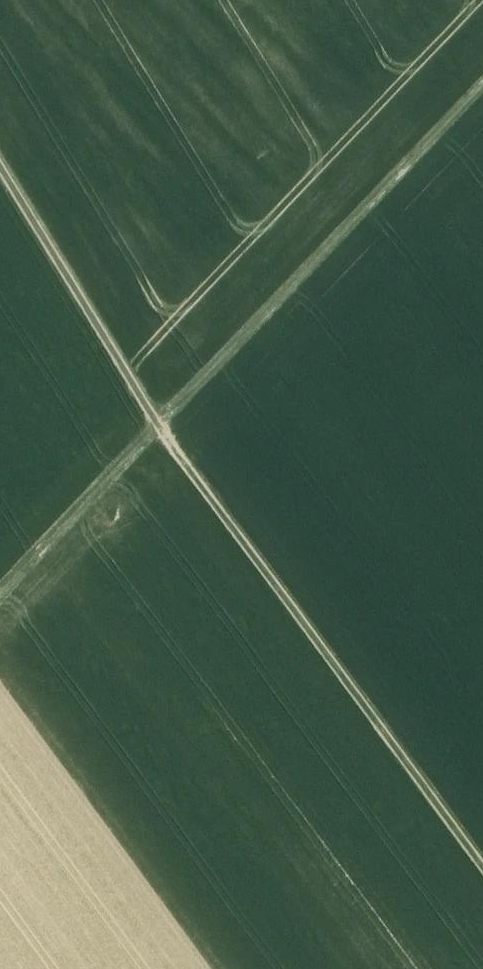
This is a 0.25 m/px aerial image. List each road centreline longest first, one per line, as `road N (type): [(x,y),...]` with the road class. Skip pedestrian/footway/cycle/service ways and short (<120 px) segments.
road 1 (track): [(0,165),(160,424),(482,867)]
road 2 (track): [(160,424),(482,85)]
road 3 (track): [(160,424),(0,594)]

